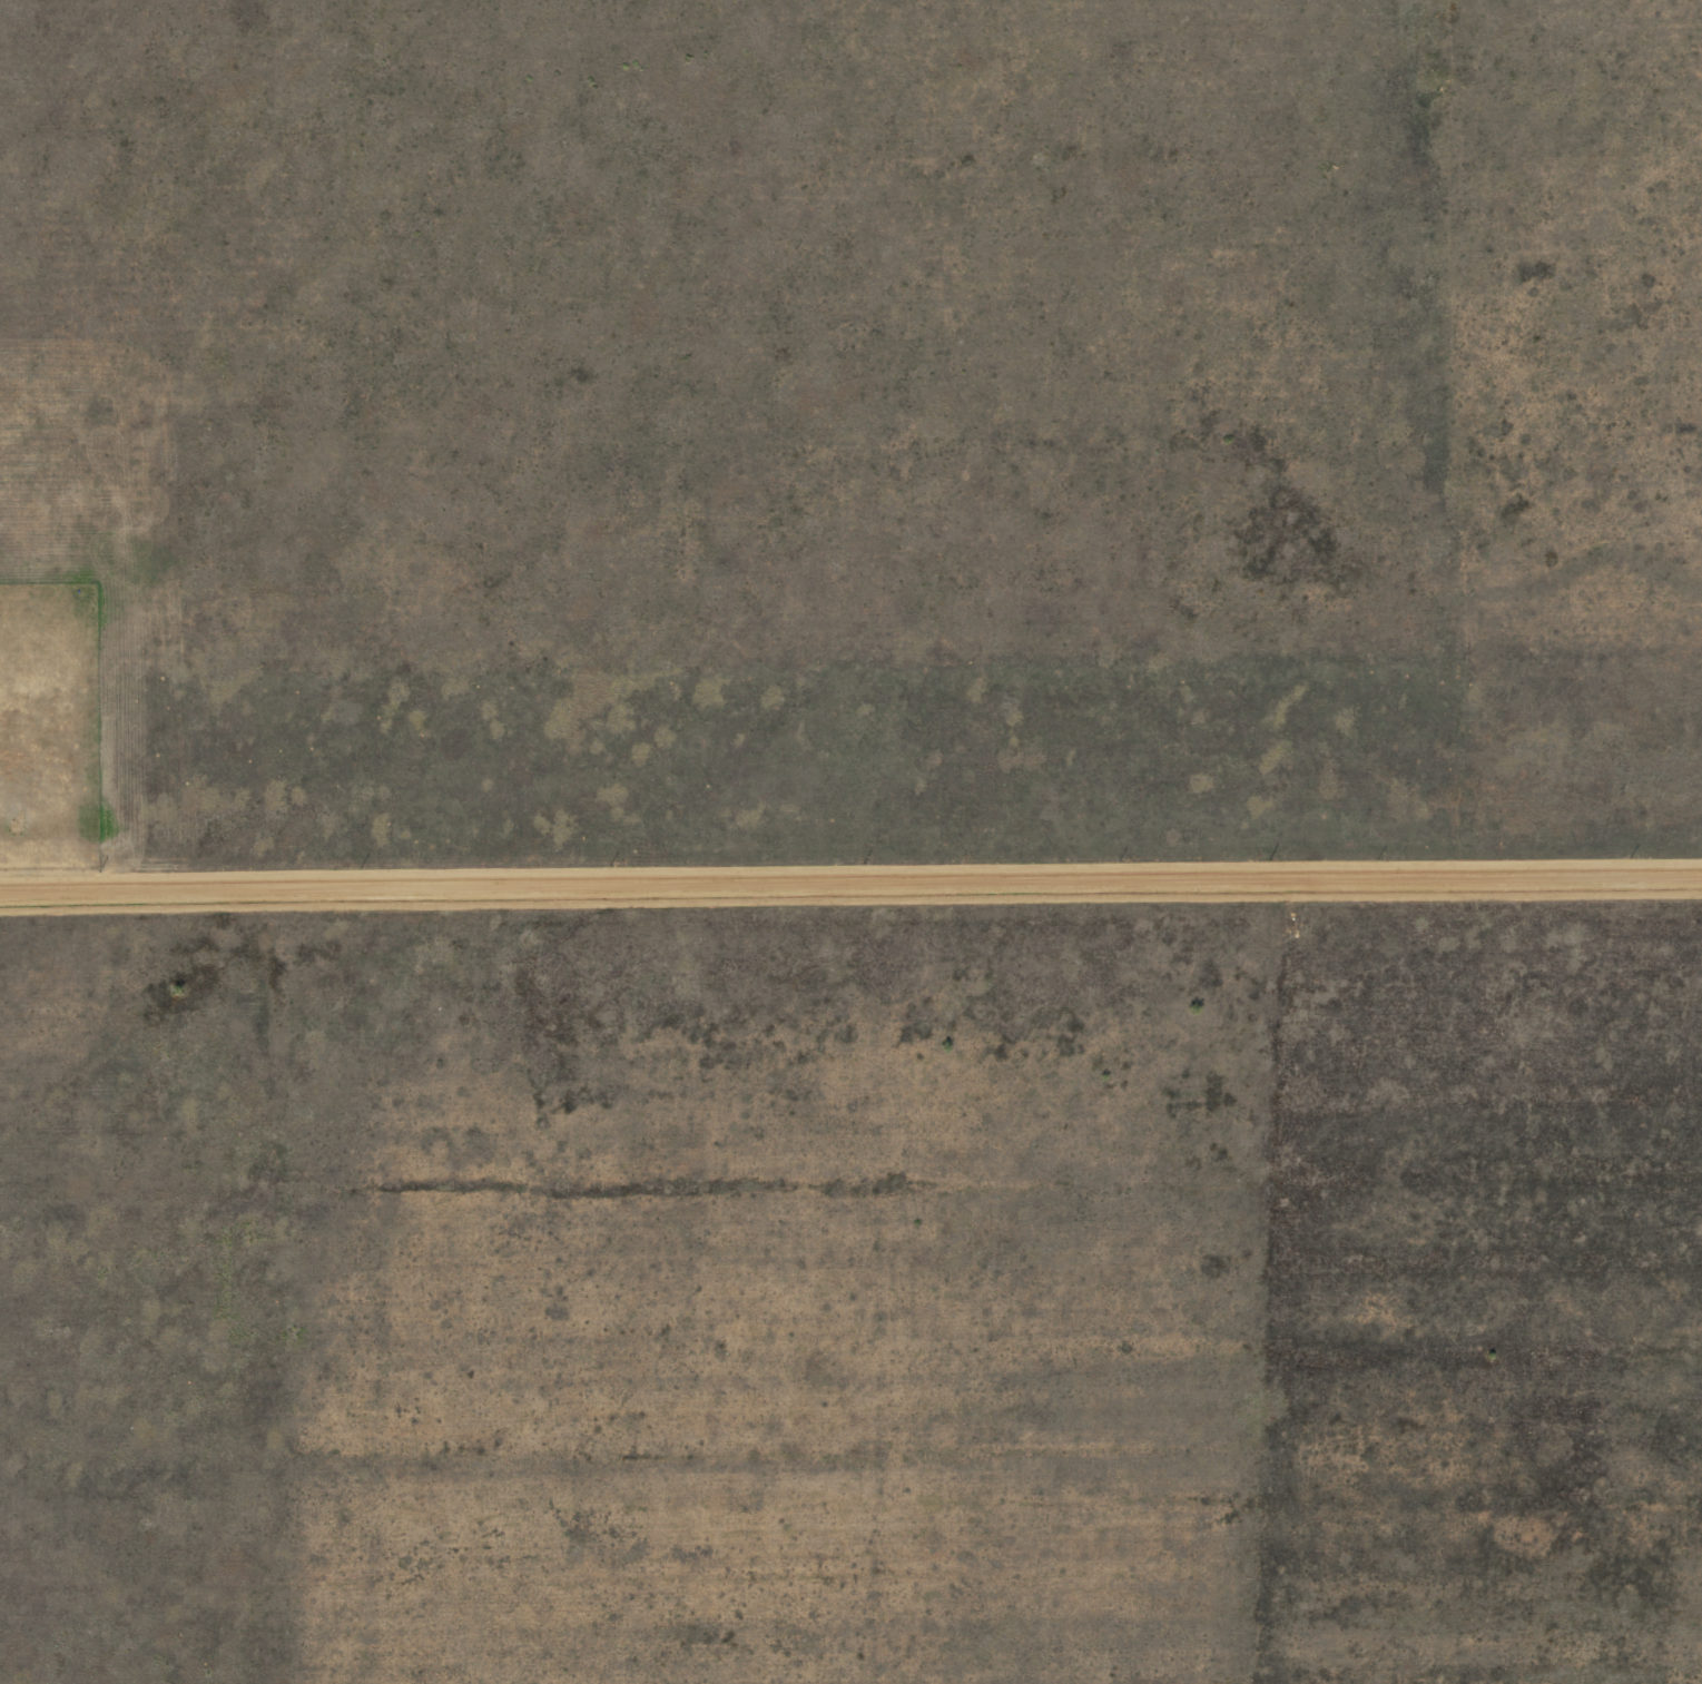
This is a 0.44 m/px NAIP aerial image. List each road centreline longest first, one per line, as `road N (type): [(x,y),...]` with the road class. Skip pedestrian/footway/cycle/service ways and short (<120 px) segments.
road 1 (residential): [(0,932),(1701,894)]

